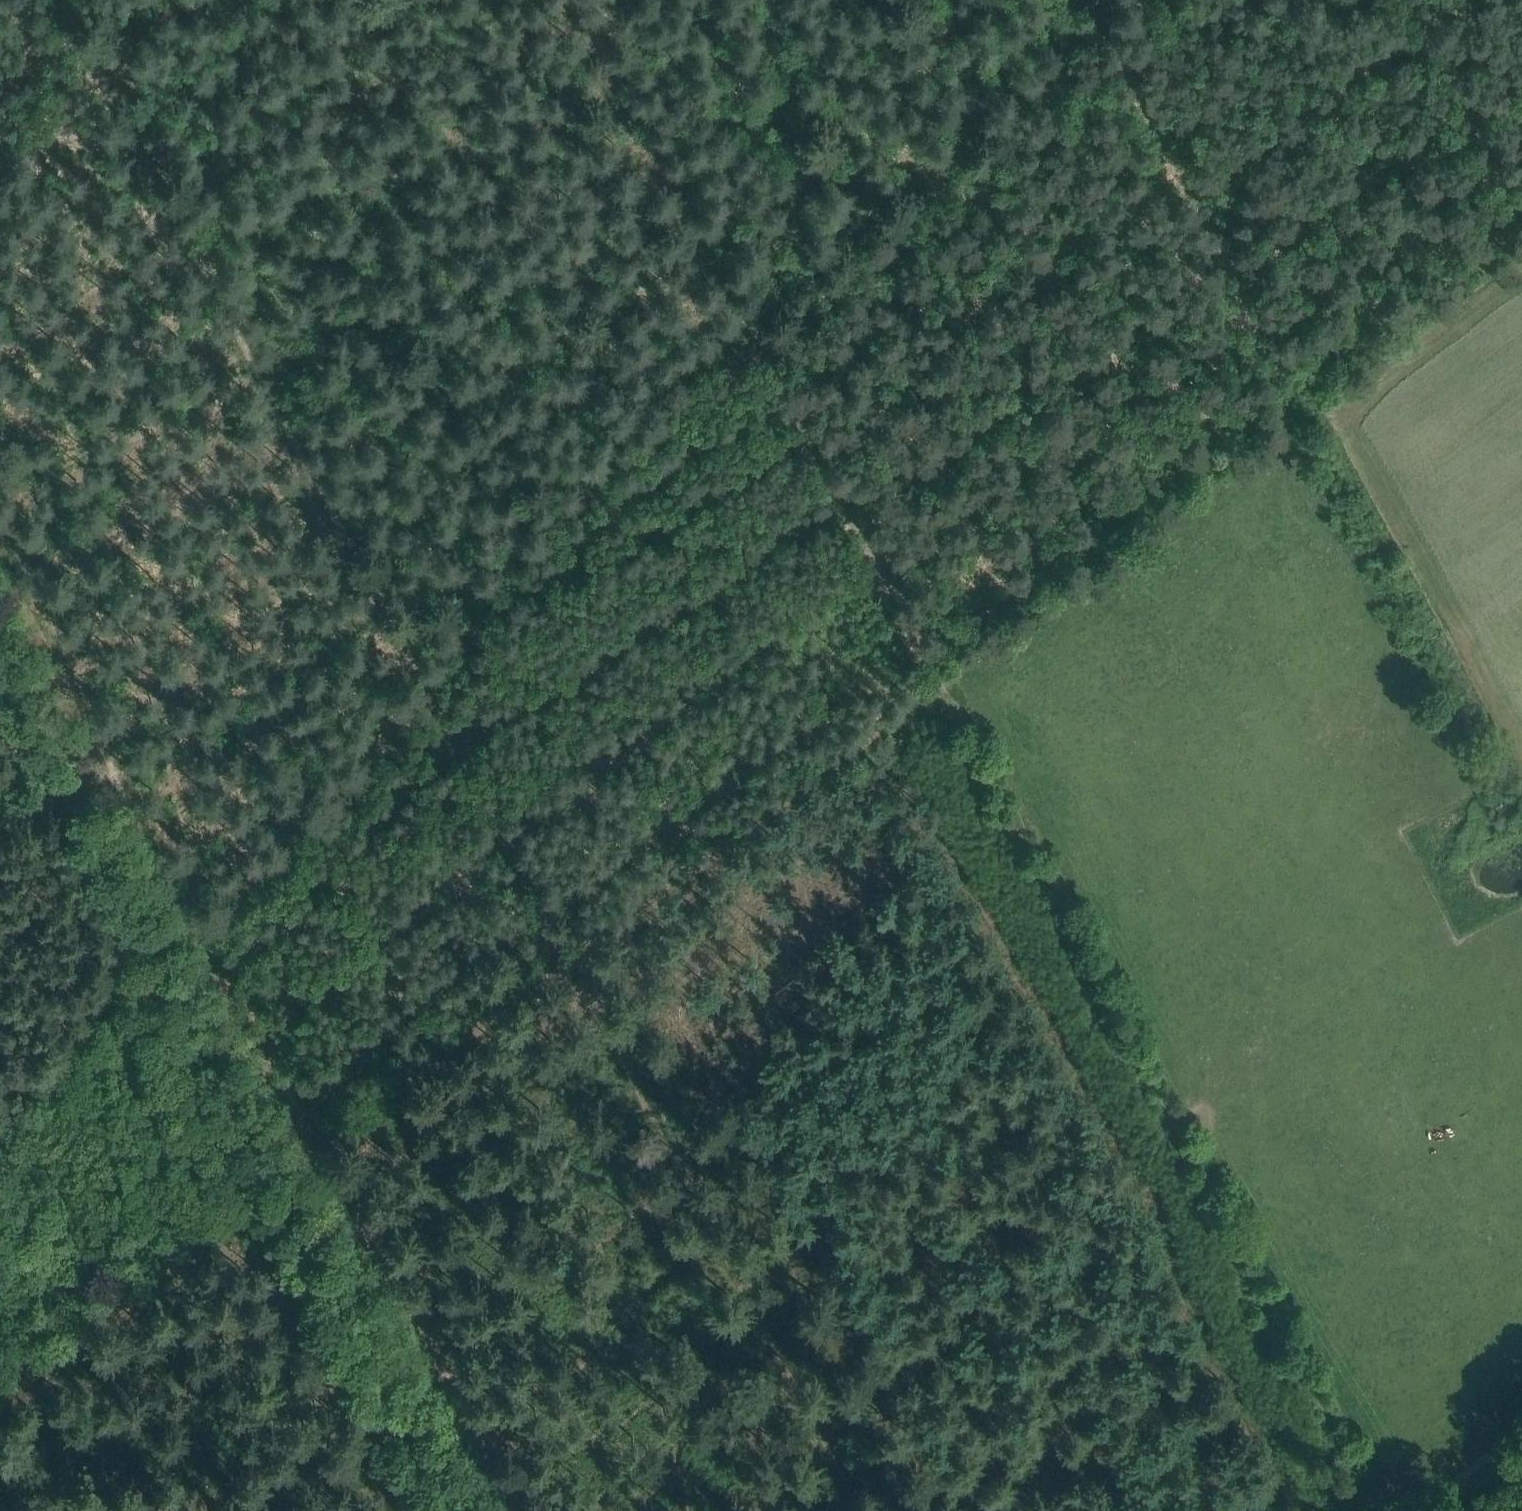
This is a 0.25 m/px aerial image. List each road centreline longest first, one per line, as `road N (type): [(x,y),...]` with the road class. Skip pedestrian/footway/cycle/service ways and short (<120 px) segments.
road 1 (track): [(0,605),(91,781),(192,936)]
road 2 (track): [(192,936),(316,1158)]

